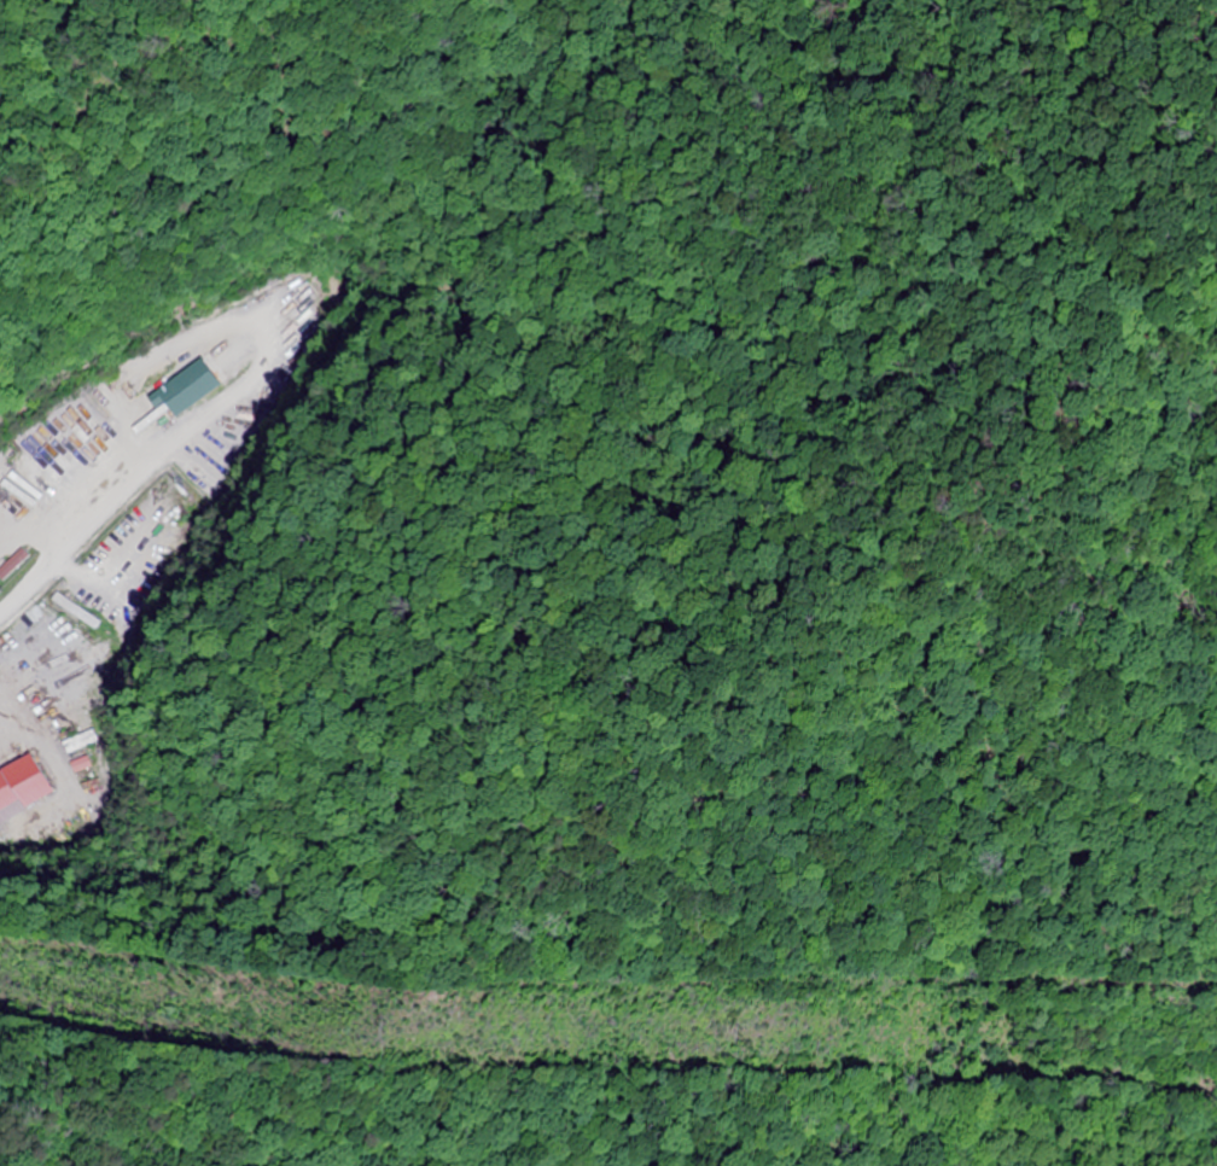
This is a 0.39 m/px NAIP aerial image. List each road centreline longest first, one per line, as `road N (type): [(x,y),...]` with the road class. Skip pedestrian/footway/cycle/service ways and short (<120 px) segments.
road 1 (residential): [(0,719),(21,706),(27,622),(0,622)]

